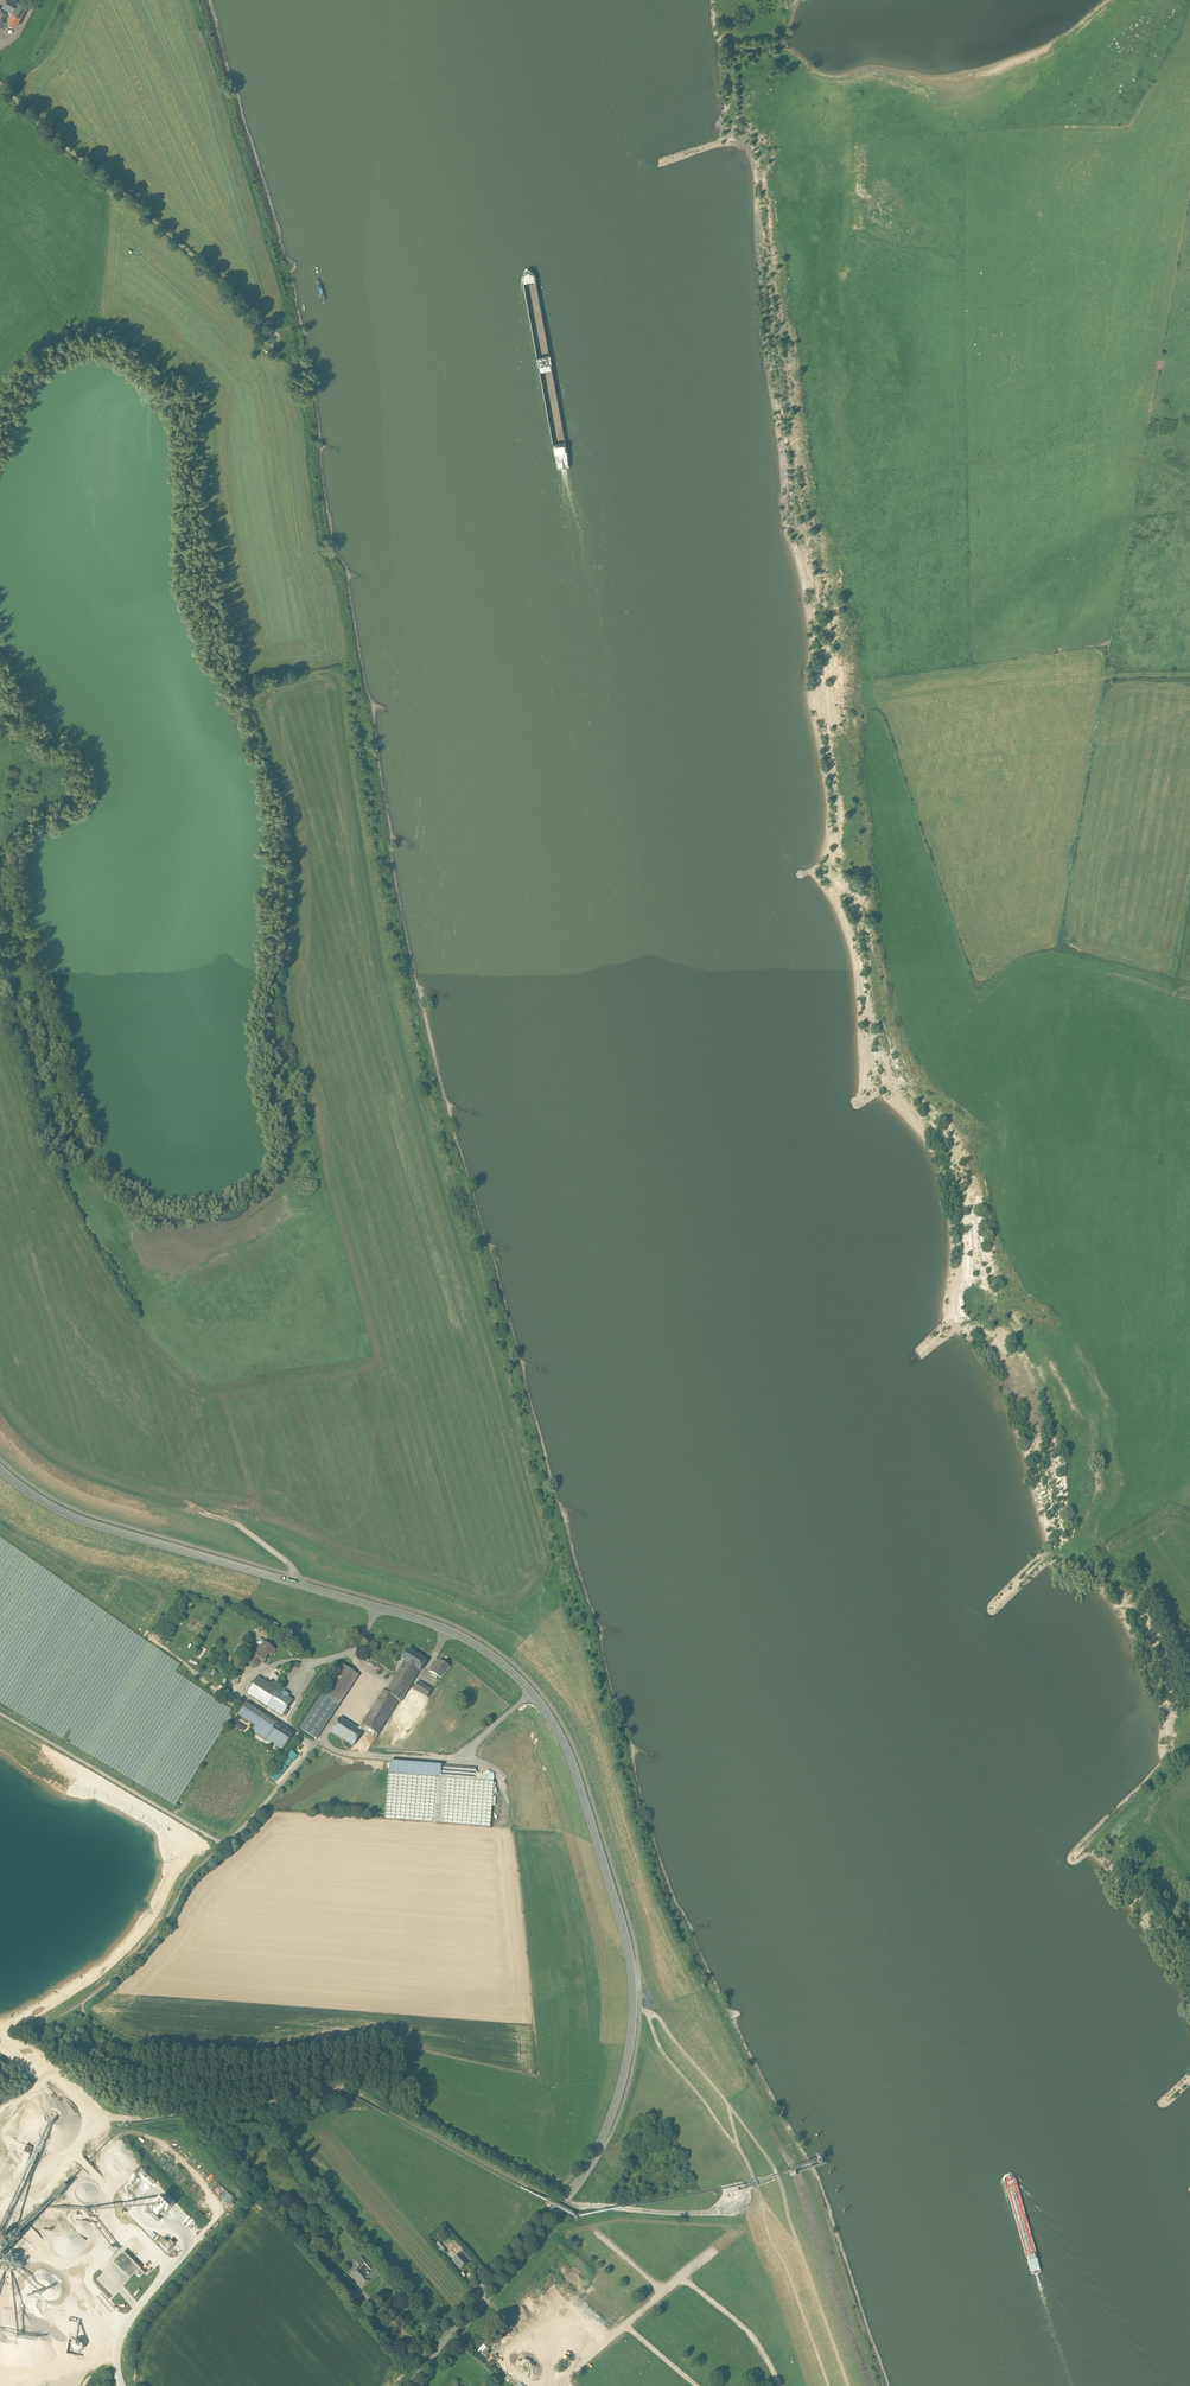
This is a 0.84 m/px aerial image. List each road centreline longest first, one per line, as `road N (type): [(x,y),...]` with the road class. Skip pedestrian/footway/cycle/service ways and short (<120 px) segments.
road 1 (secondary): [(412,2385),(586,2169),(623,2077),(633,2011),(629,1952),(568,1750),(509,1670),(446,1631),(84,1523),(0,1470)]
road 2 (track): [(82,2003),(142,1951),(186,1882),(223,1844),(0,1715)]
road 3 (track): [(184,2114),(132,2121),(95,2110),(75,2145),(116,2211),(110,2228),(79,2250),(37,2237),(23,2215),(29,2186),(58,2158)]
road 4 (track): [(0,84),(281,339)]
road 5 (unclassified): [(122,2385),(123,2330),(173,2266)]

